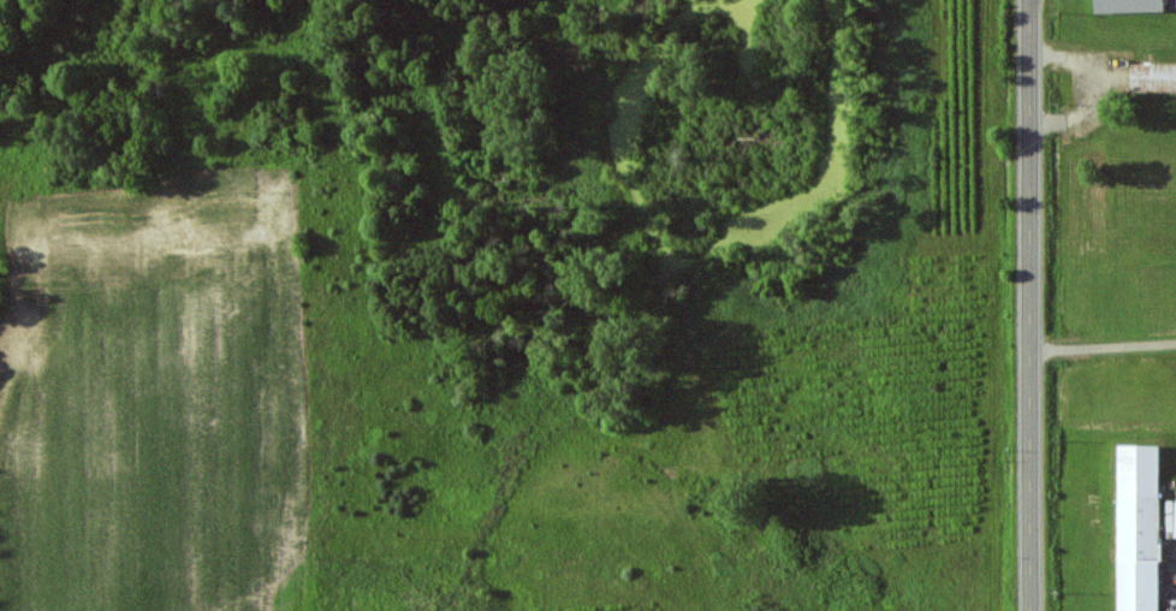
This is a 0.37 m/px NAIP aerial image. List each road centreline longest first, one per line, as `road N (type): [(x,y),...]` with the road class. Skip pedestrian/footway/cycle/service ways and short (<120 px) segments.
road 1 (tertiary): [(1033,610),(1032,0)]

